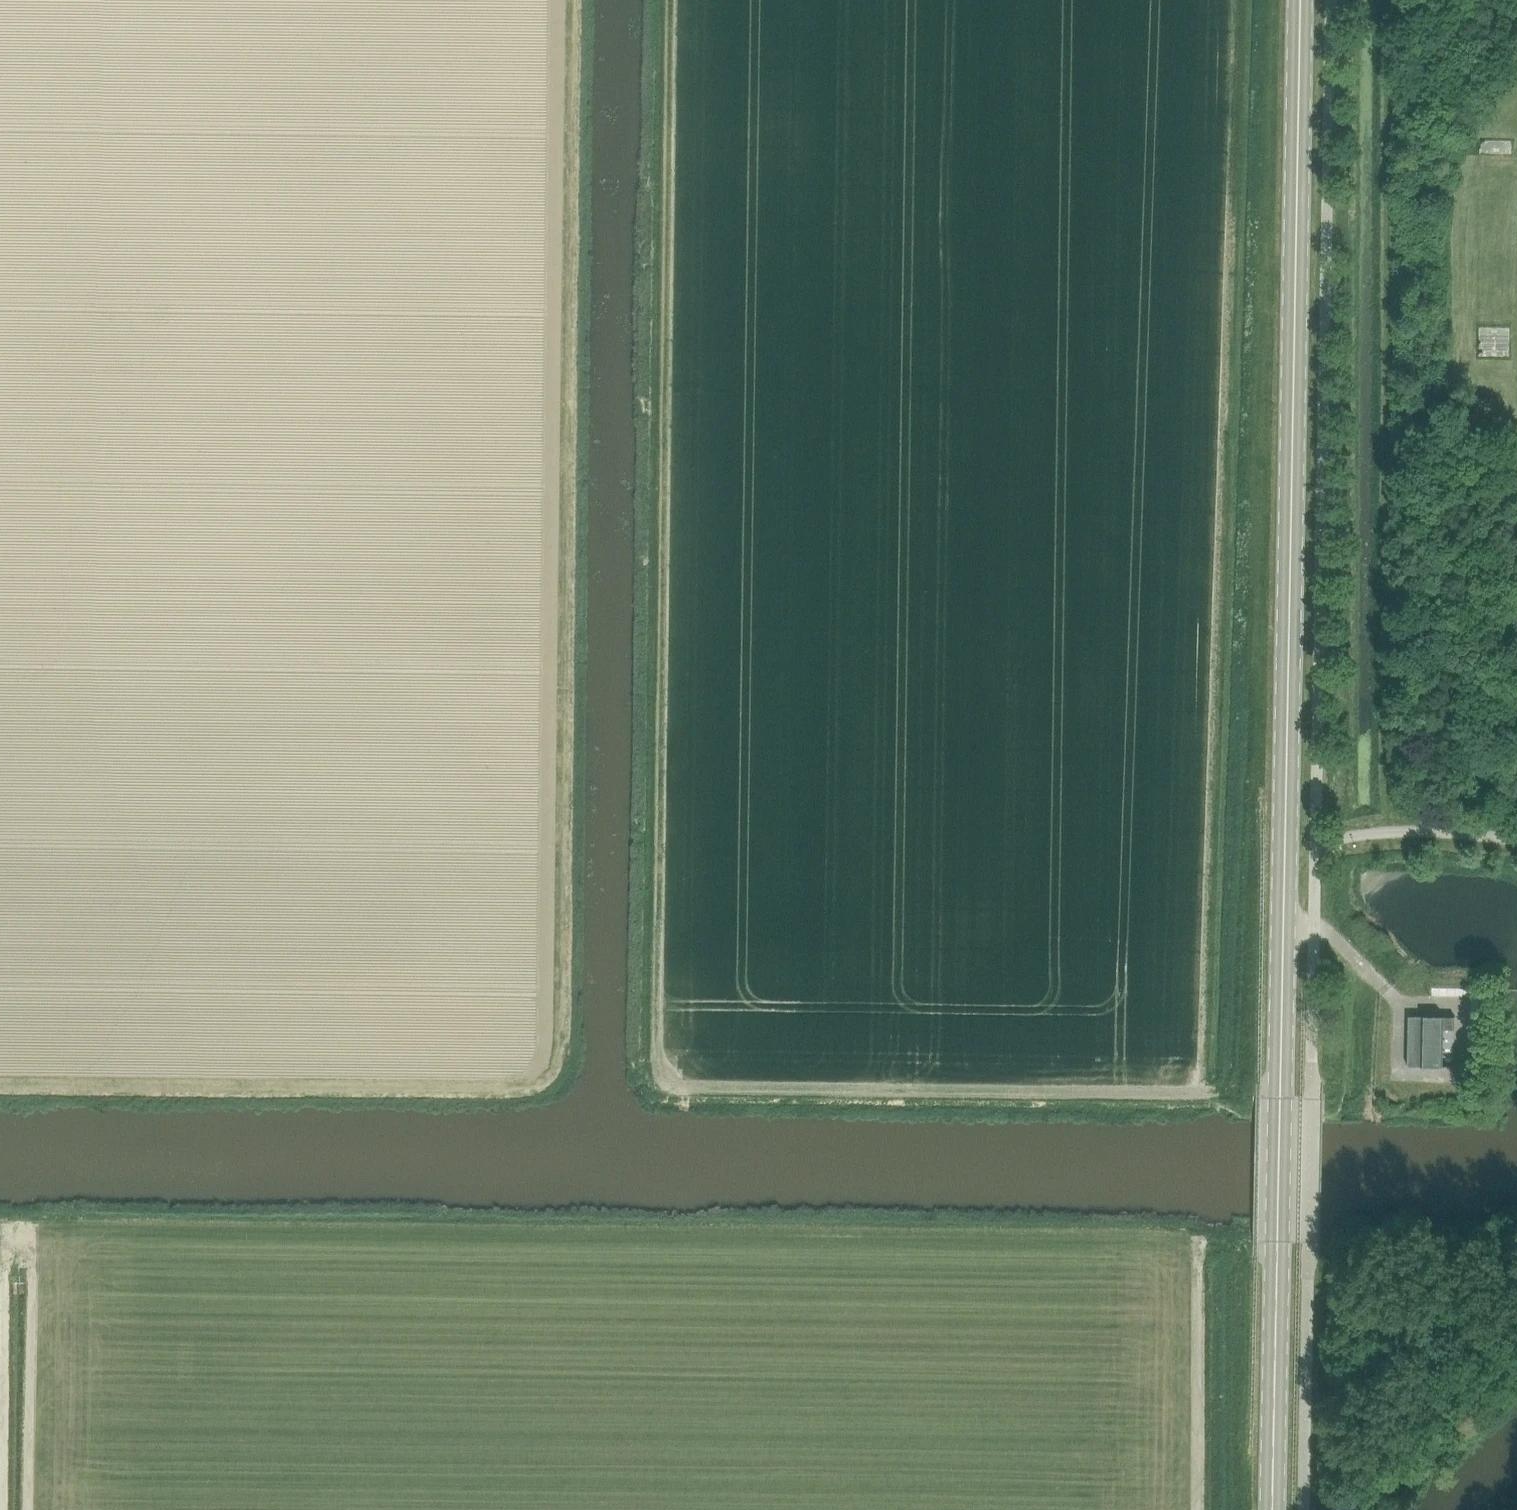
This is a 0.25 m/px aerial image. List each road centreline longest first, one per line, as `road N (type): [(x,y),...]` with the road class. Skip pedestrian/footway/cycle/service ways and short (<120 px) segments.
road 1 (primary): [(1273,1509),(1303,0)]

